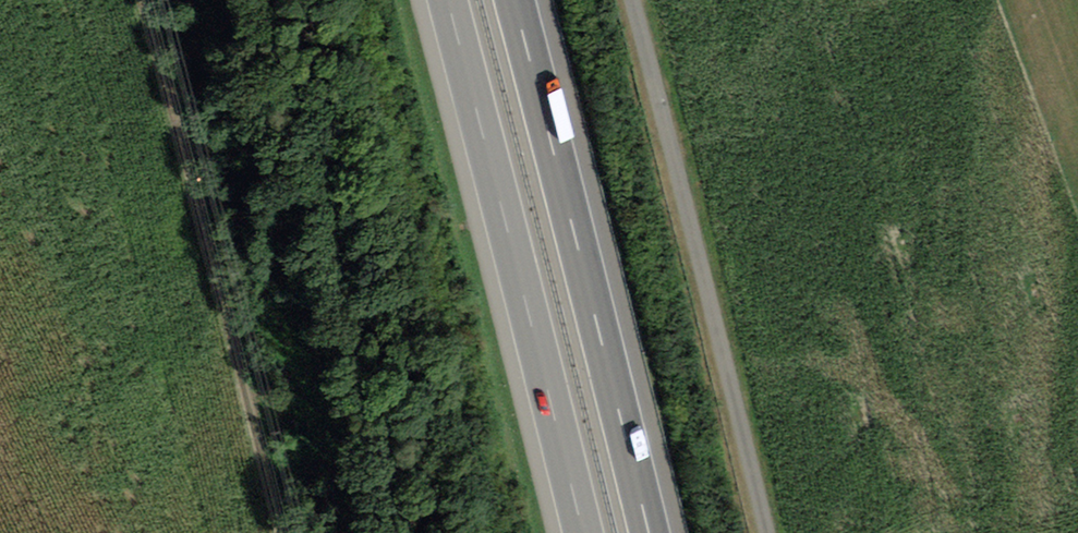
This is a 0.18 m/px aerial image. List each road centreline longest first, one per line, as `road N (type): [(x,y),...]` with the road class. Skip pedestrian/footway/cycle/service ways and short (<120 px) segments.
road 1 (track): [(256,532),(109,0)]
road 2 (track): [(765,532),(618,0)]
road 3 (motorway): [(645,532),(510,0)]
road 4 (motorway): [(444,0),(579,532)]

